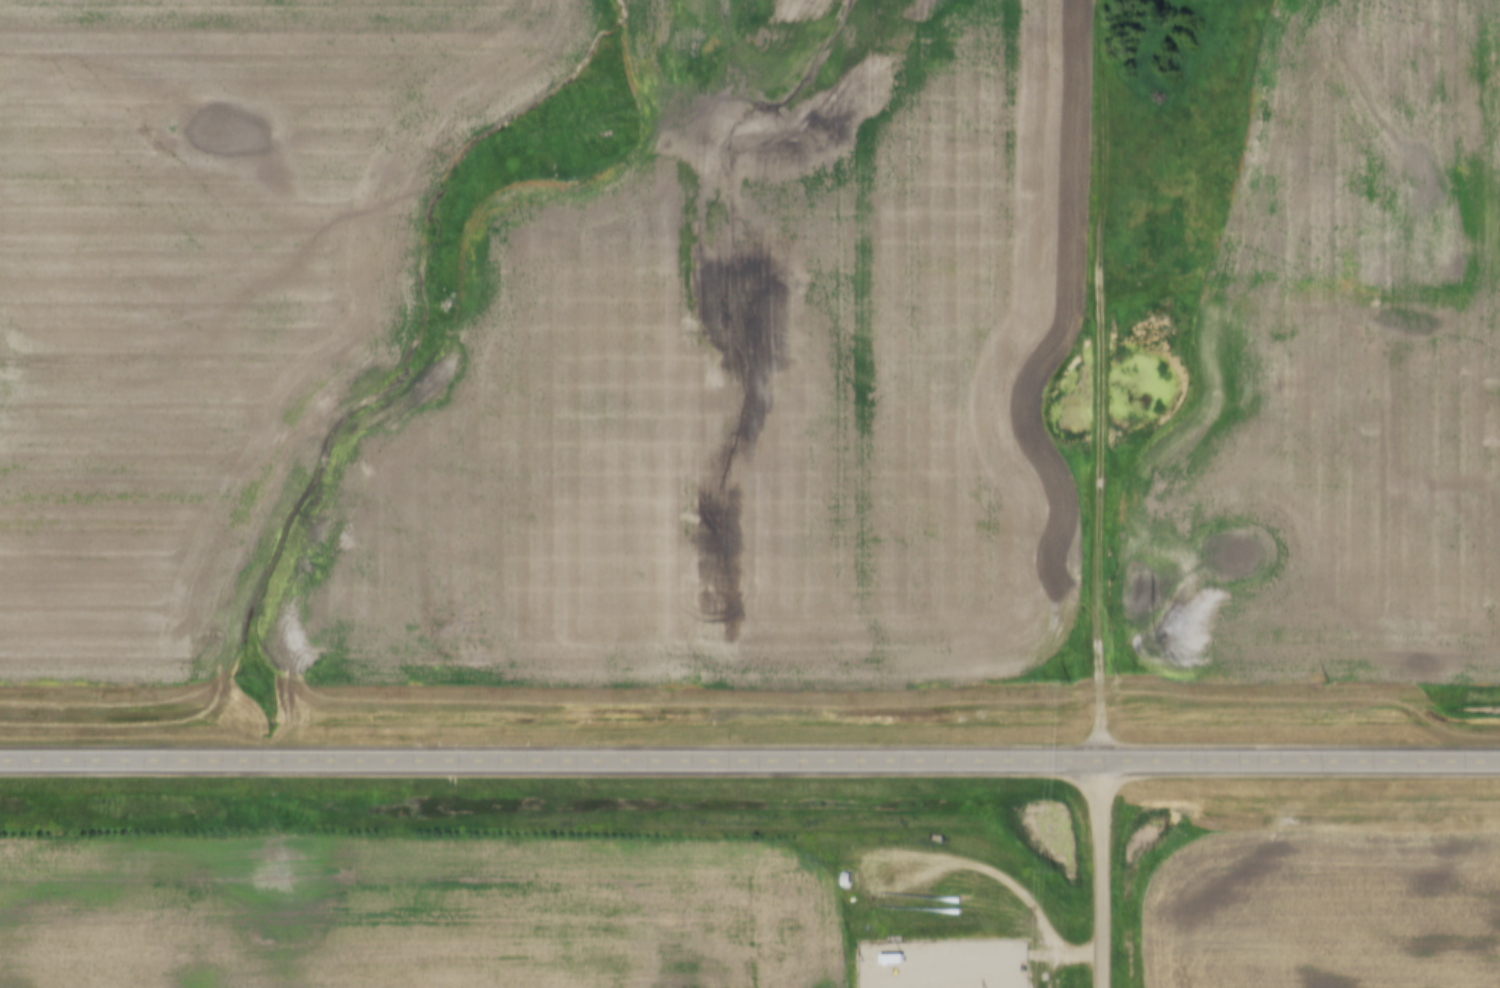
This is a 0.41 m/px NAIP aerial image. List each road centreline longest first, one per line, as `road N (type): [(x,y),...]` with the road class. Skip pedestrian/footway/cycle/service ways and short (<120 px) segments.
road 1 (primary): [(0,761),(1499,766)]
road 2 (track): [(1103,767),(1093,0)]
road 3 (residential): [(1103,987),(1103,767)]

